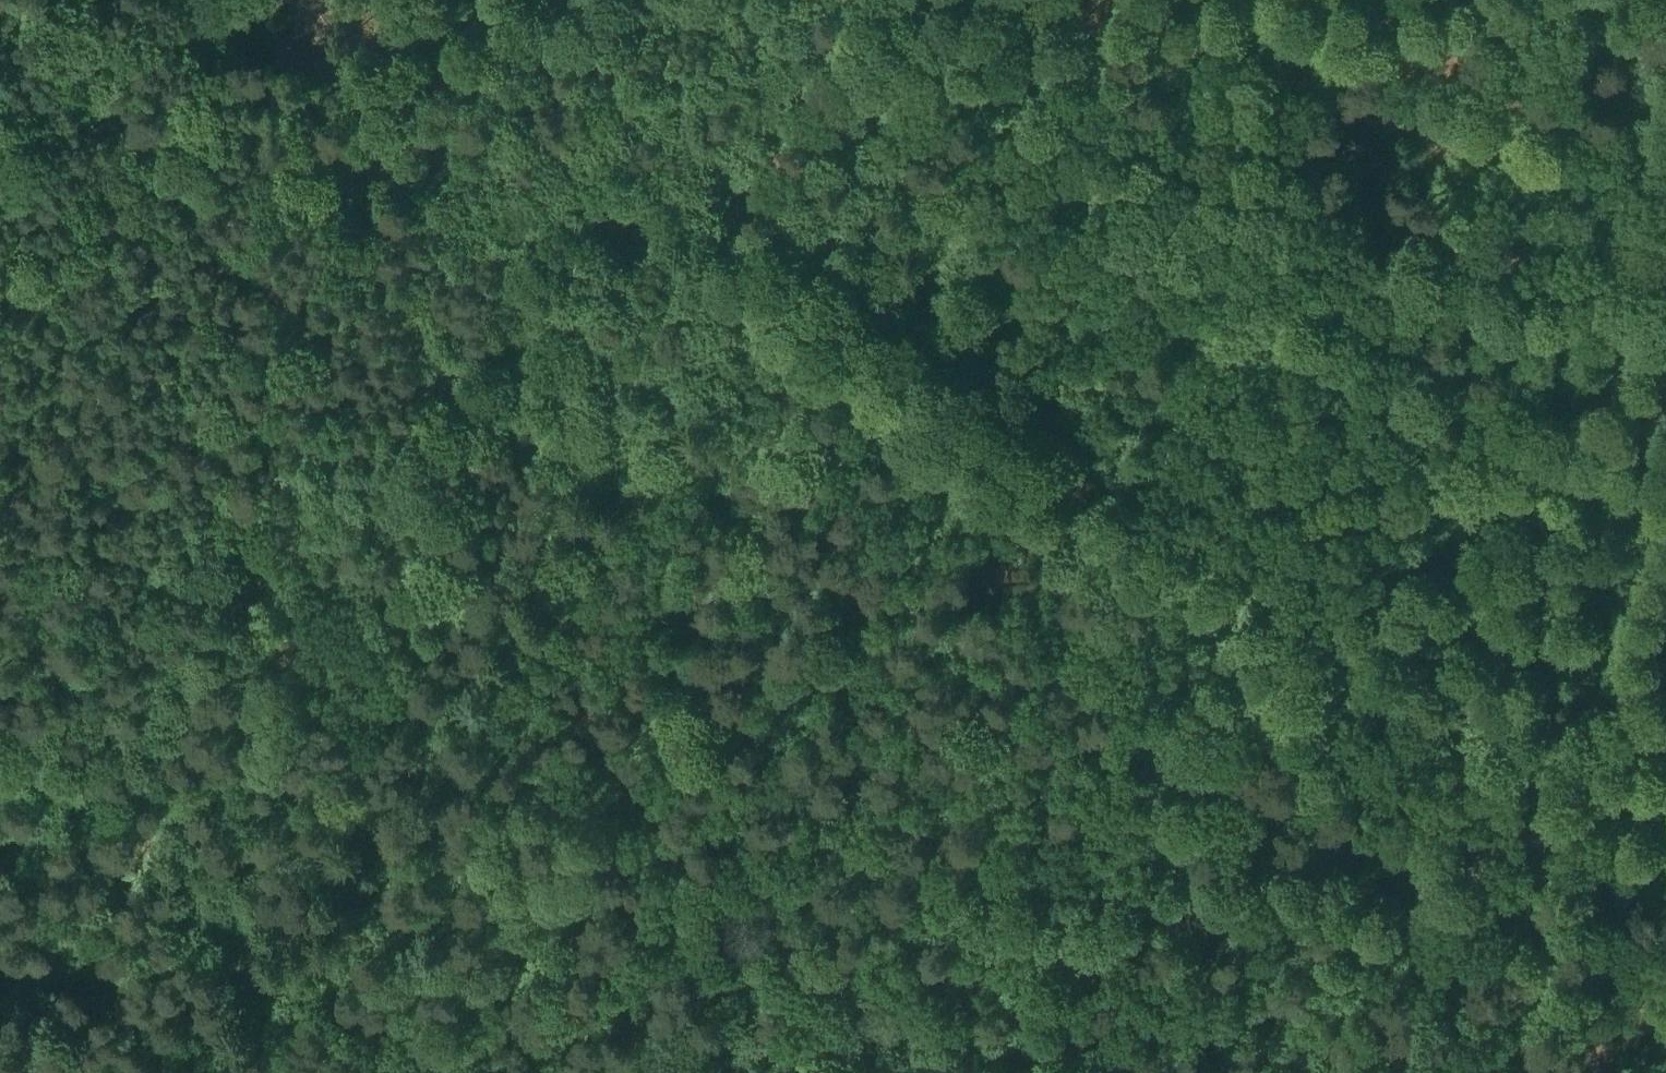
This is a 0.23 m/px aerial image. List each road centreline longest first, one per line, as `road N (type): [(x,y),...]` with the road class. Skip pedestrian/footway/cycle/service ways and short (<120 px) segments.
road 1 (track): [(1665,215),(1390,557),(1247,713),(1070,933),(996,1045),(412,761),(367,756)]
road 2 (track): [(868,0),(565,465),(150,1072)]

